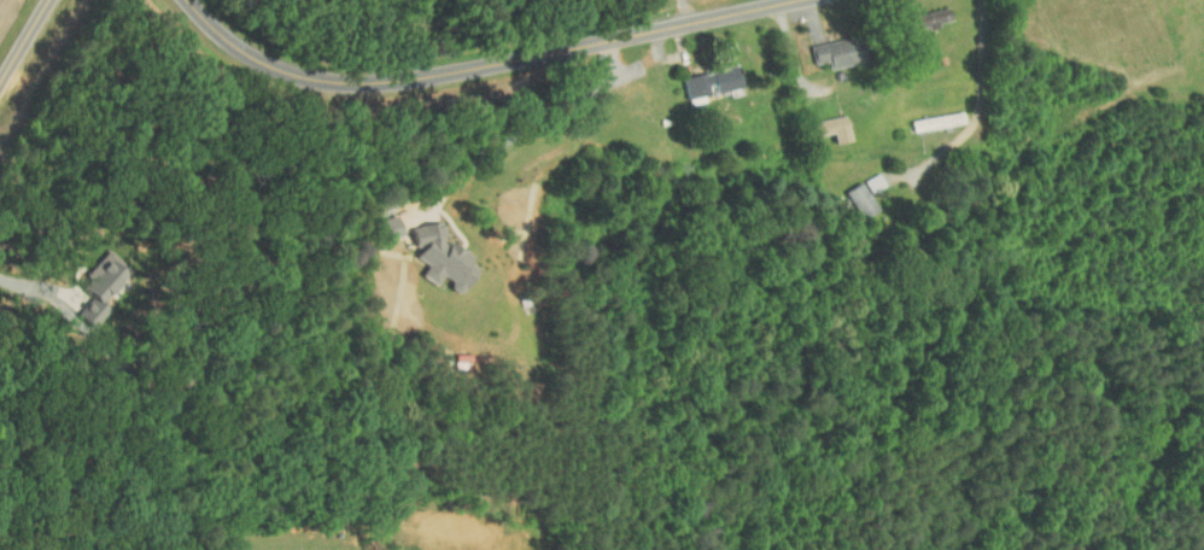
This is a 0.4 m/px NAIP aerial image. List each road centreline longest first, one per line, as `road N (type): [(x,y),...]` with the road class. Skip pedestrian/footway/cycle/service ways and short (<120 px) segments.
road 1 (tertiary): [(202,0),(285,64),(401,77),(778,0)]

